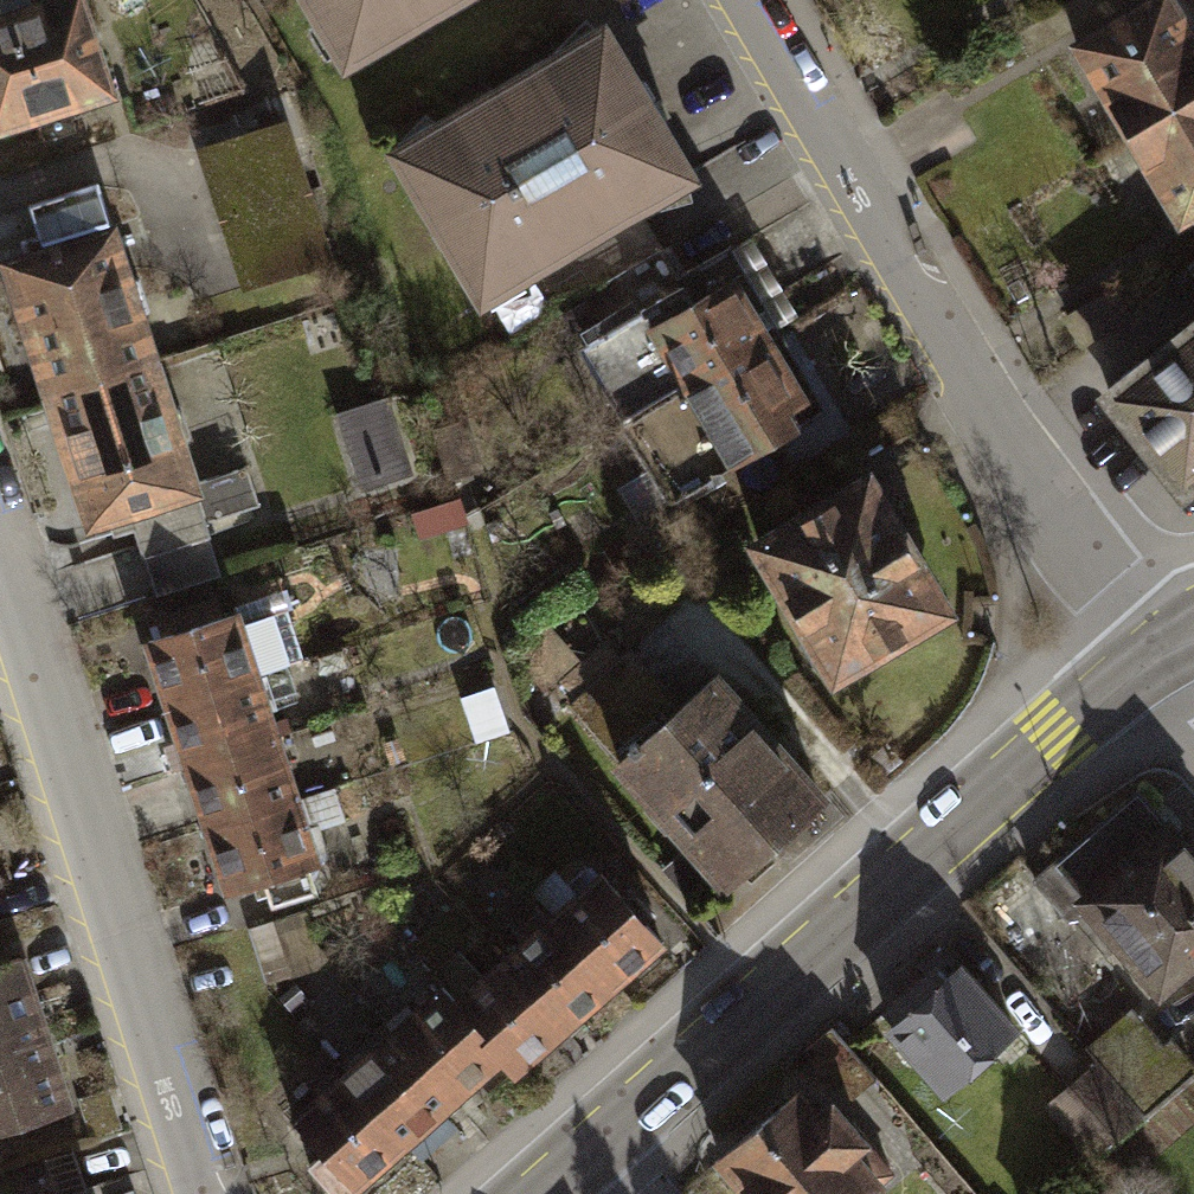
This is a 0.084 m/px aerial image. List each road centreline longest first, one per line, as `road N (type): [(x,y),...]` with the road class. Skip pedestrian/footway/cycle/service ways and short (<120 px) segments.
road 1 (residential): [(743,0),(1034,476),(1116,600),(1161,651)]
road 2 (secondary): [(587,1160),(1055,736),(1161,651)]
road 3 (residential): [(0,562),(204,1193)]

